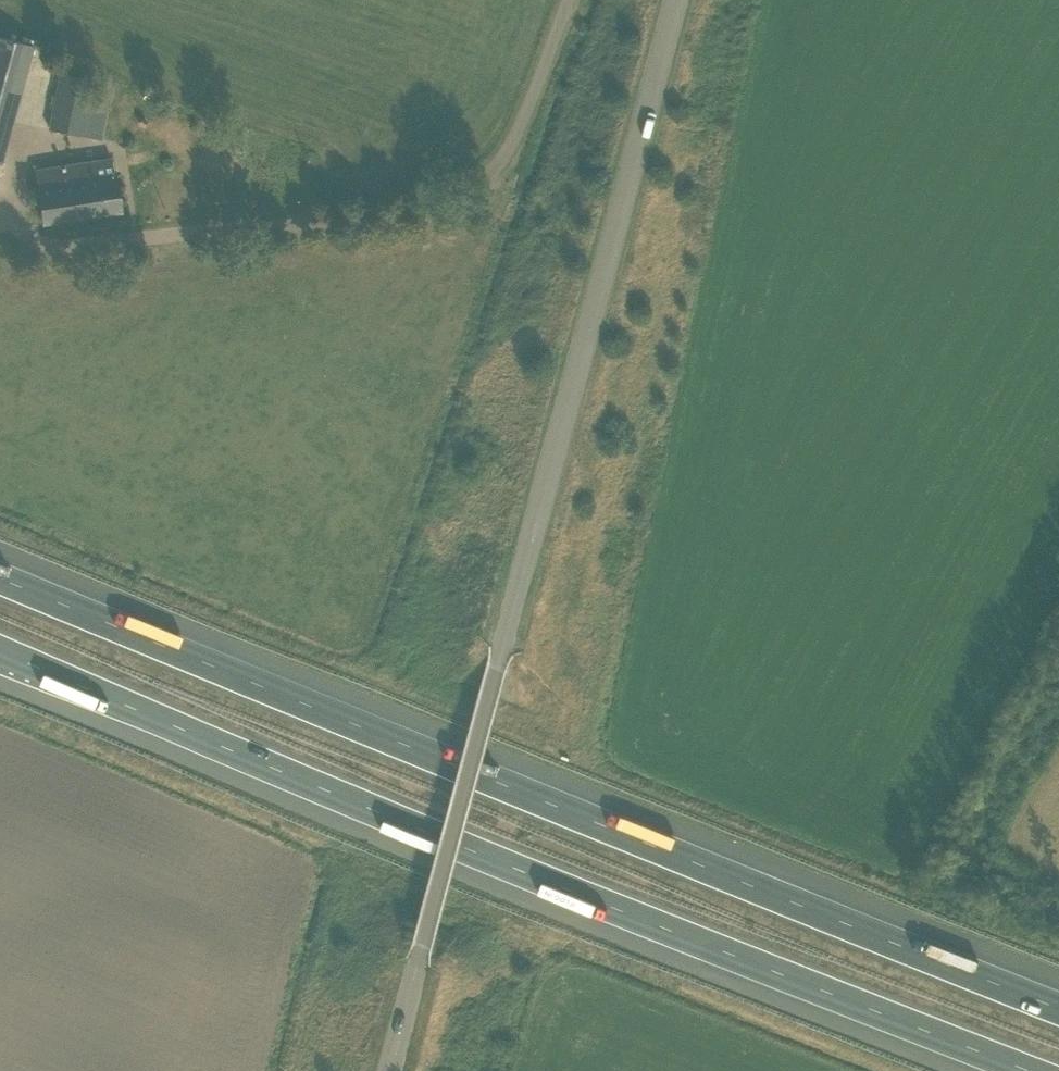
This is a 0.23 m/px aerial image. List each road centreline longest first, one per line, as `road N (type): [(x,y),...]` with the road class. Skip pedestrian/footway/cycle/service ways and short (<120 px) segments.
road 1 (motorway): [(1058,1000),(0,574)]
road 2 (motorway): [(0,650),(381,815),(1037,1070)]
road 3 (unclassified): [(392,1070),(678,0)]

